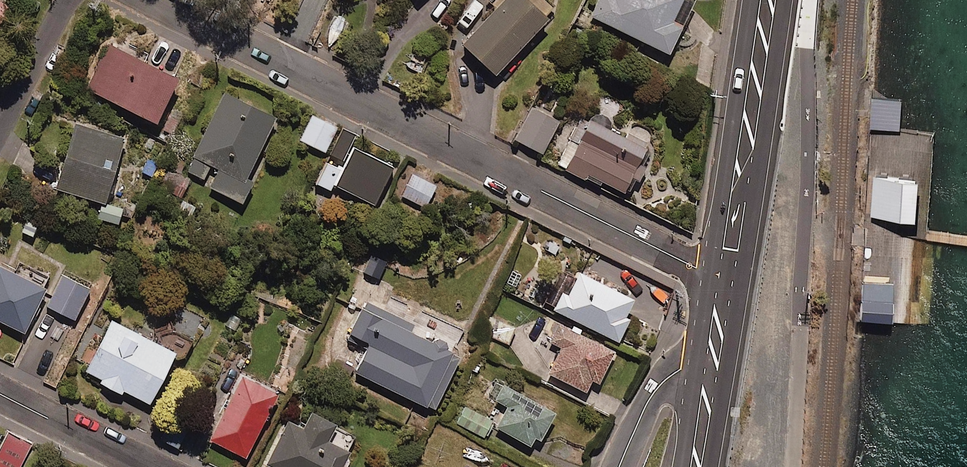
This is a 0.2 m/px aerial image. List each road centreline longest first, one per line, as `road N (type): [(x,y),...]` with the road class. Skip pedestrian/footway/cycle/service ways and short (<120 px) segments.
road 1 (residential): [(157,0),(717,278)]
road 2 (trunk): [(759,0),(717,278)]
road 3 (residential): [(145,466),(0,396)]
road 4 (residential): [(619,466),(649,397),(664,378),(706,354)]
road 5 (residential): [(0,127),(65,0)]

